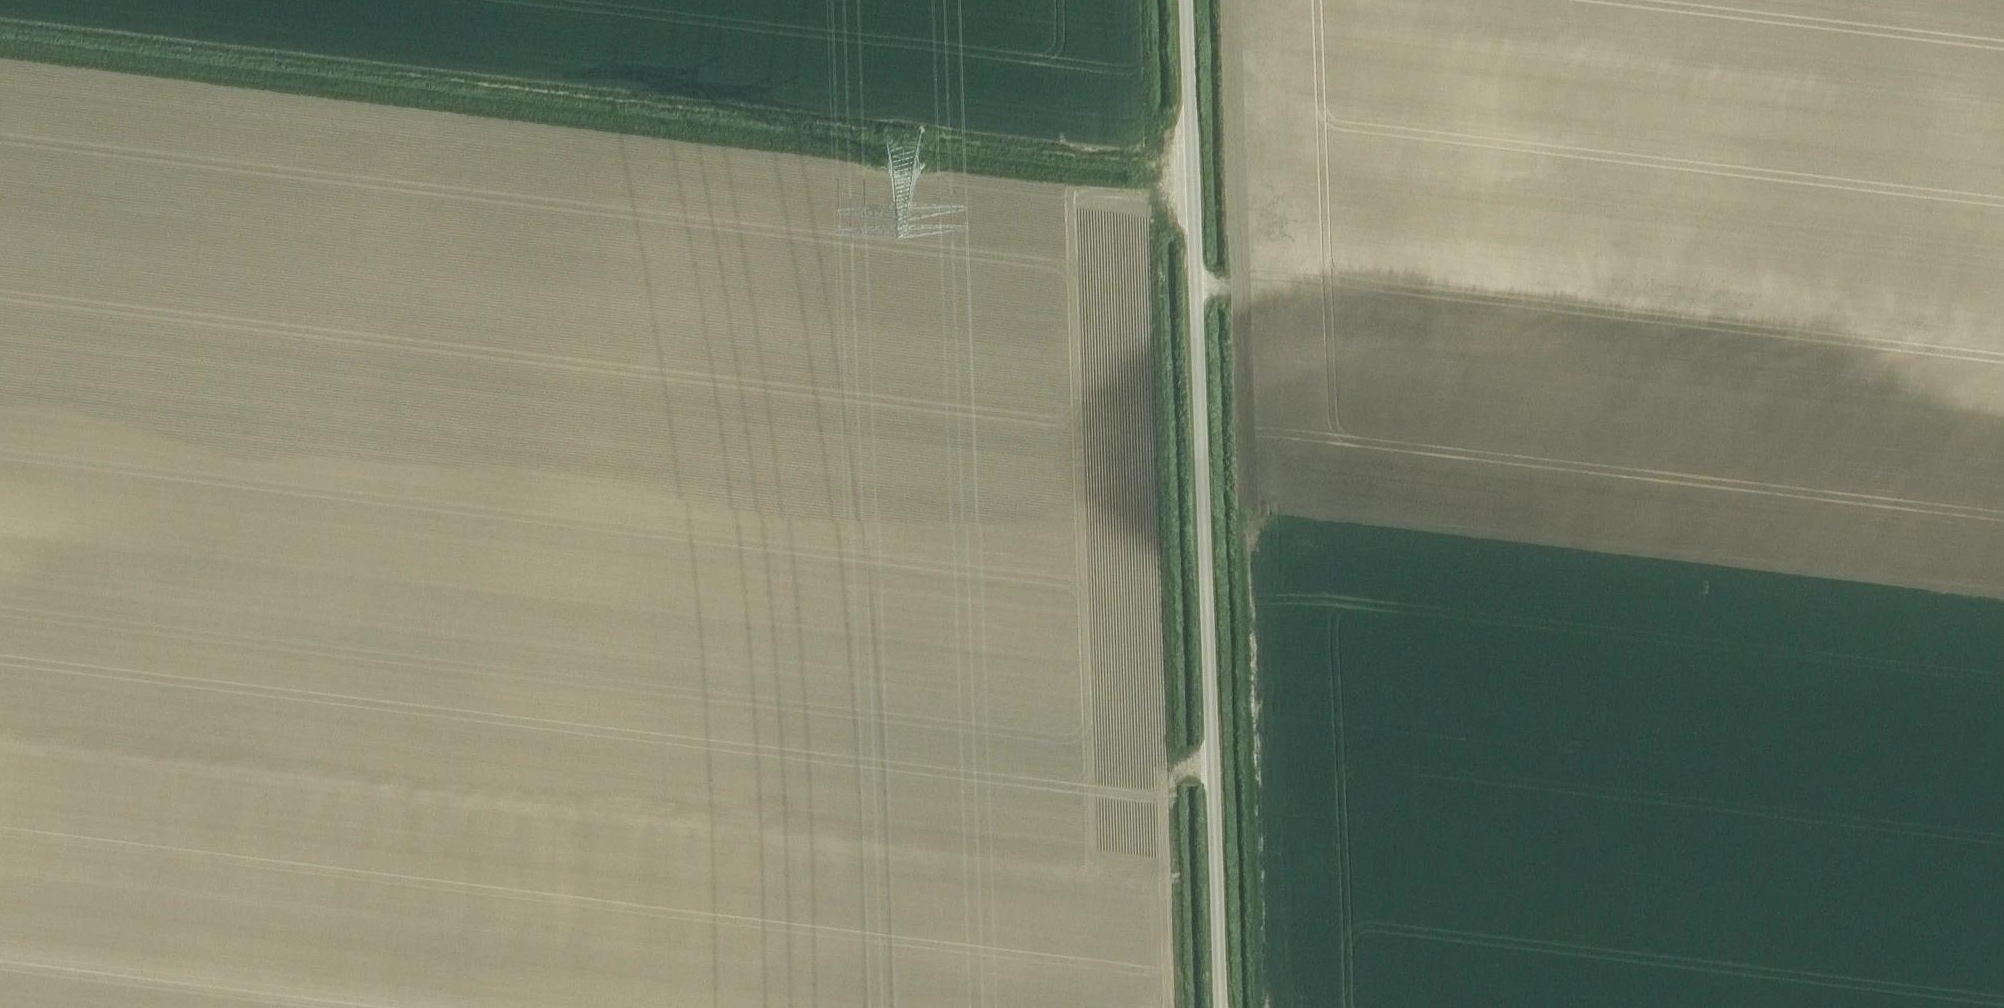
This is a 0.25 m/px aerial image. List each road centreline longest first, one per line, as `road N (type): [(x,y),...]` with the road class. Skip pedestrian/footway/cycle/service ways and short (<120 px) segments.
road 1 (unclassified): [(1222,1007),(1187,0)]

